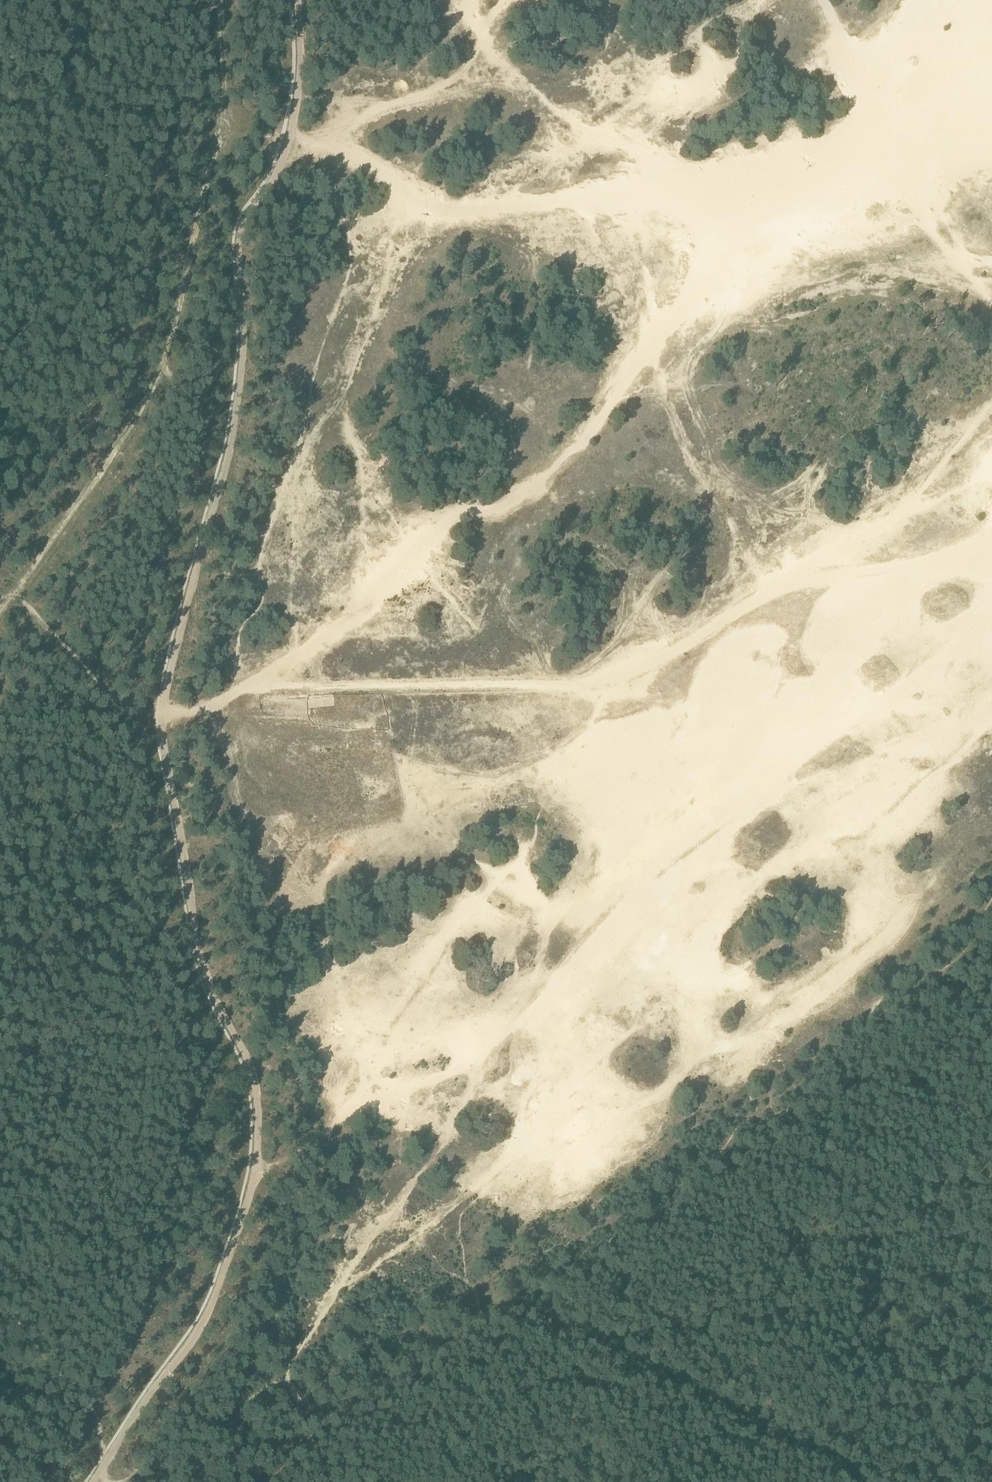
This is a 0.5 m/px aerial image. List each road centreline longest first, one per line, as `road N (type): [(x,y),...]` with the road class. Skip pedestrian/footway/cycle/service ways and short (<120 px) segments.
road 1 (track): [(991,598),(603,935),(444,1152),(374,1228),(287,1375)]
road 2 (track): [(153,717),(126,710),(93,685),(22,596),(143,405),(173,329),(227,93),(221,0)]
road 3 (track): [(173,329),(32,234),(0,196)]
road 4 (track): [(0,1301),(100,1424),(98,1462)]

